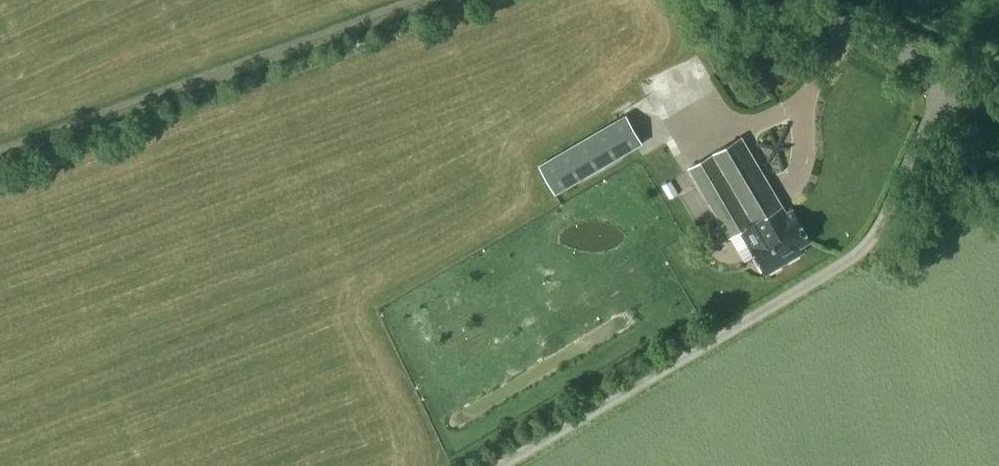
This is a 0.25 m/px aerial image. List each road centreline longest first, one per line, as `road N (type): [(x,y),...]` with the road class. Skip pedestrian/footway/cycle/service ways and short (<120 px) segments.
road 1 (track): [(0,153),(415,0)]
road 2 (unclassified): [(998,92),(808,0)]

